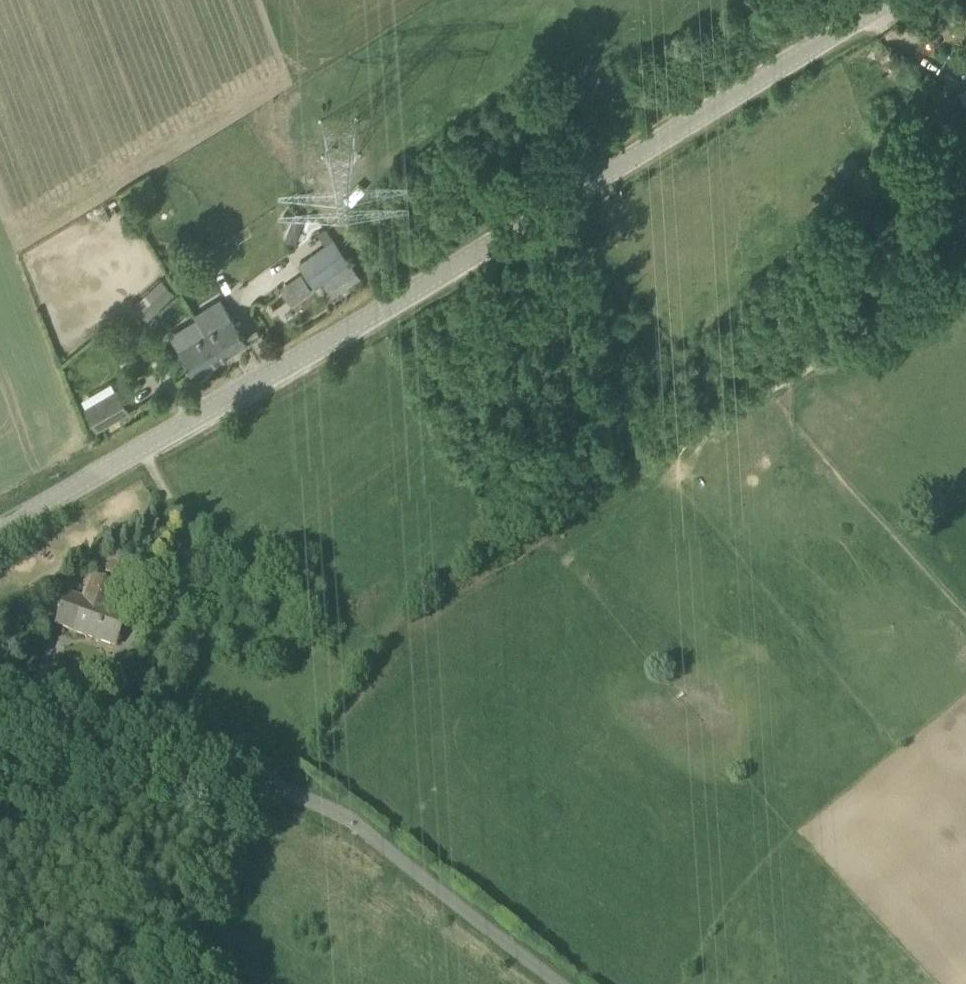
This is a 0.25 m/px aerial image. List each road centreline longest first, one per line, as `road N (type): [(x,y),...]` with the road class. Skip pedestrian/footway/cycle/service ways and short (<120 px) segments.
road 1 (unclassified): [(0,531),(366,320),(890,0)]
road 2 (unclassified): [(555,983),(347,822),(208,764),(0,715)]

